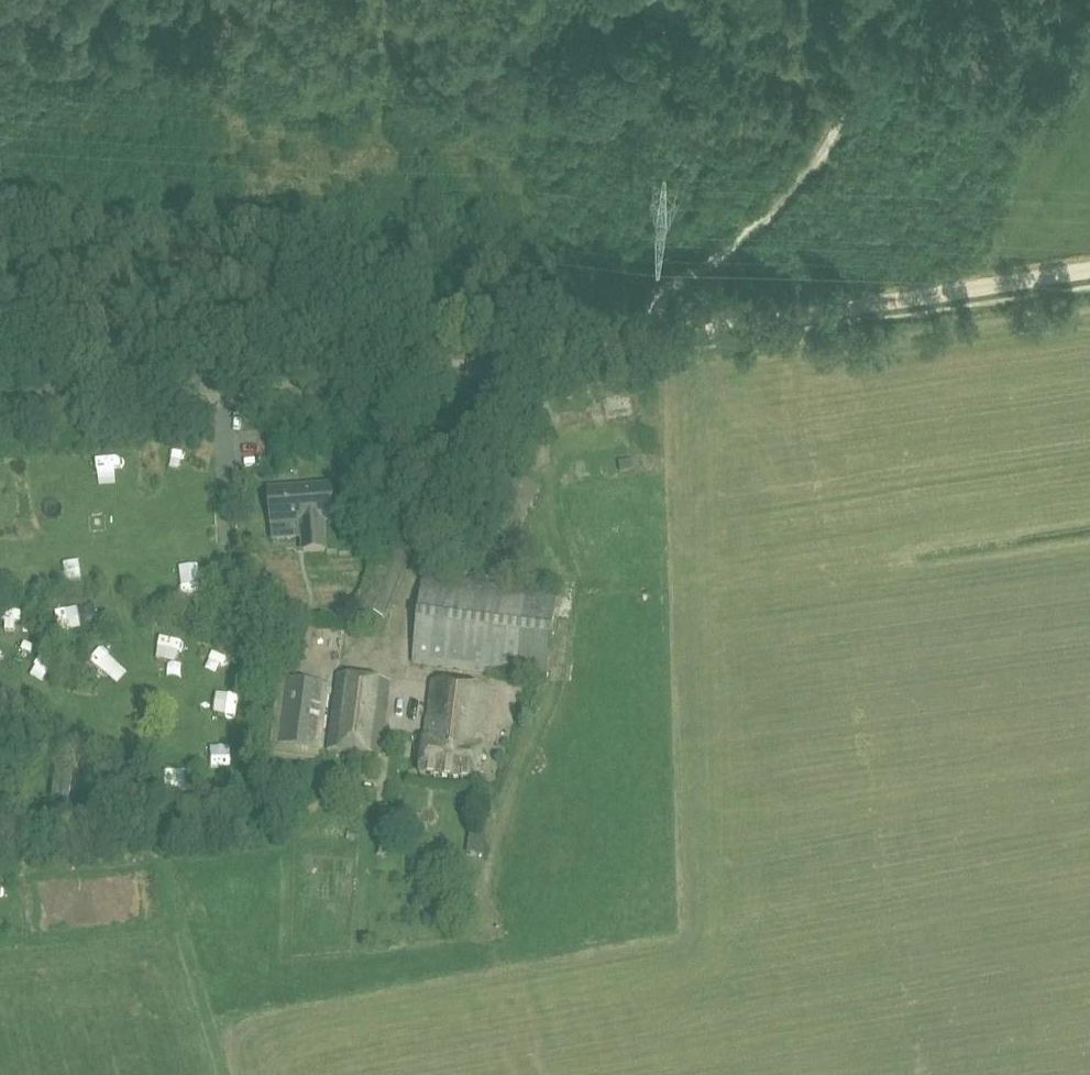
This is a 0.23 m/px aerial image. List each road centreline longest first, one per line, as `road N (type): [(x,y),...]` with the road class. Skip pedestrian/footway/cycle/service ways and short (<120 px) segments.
road 1 (unclassified): [(0,398),(386,372),(546,356),(620,339)]
road 2 (track): [(620,339),(1089,268)]
road 3 (track): [(880,0),(853,100),(802,182),(620,339)]

